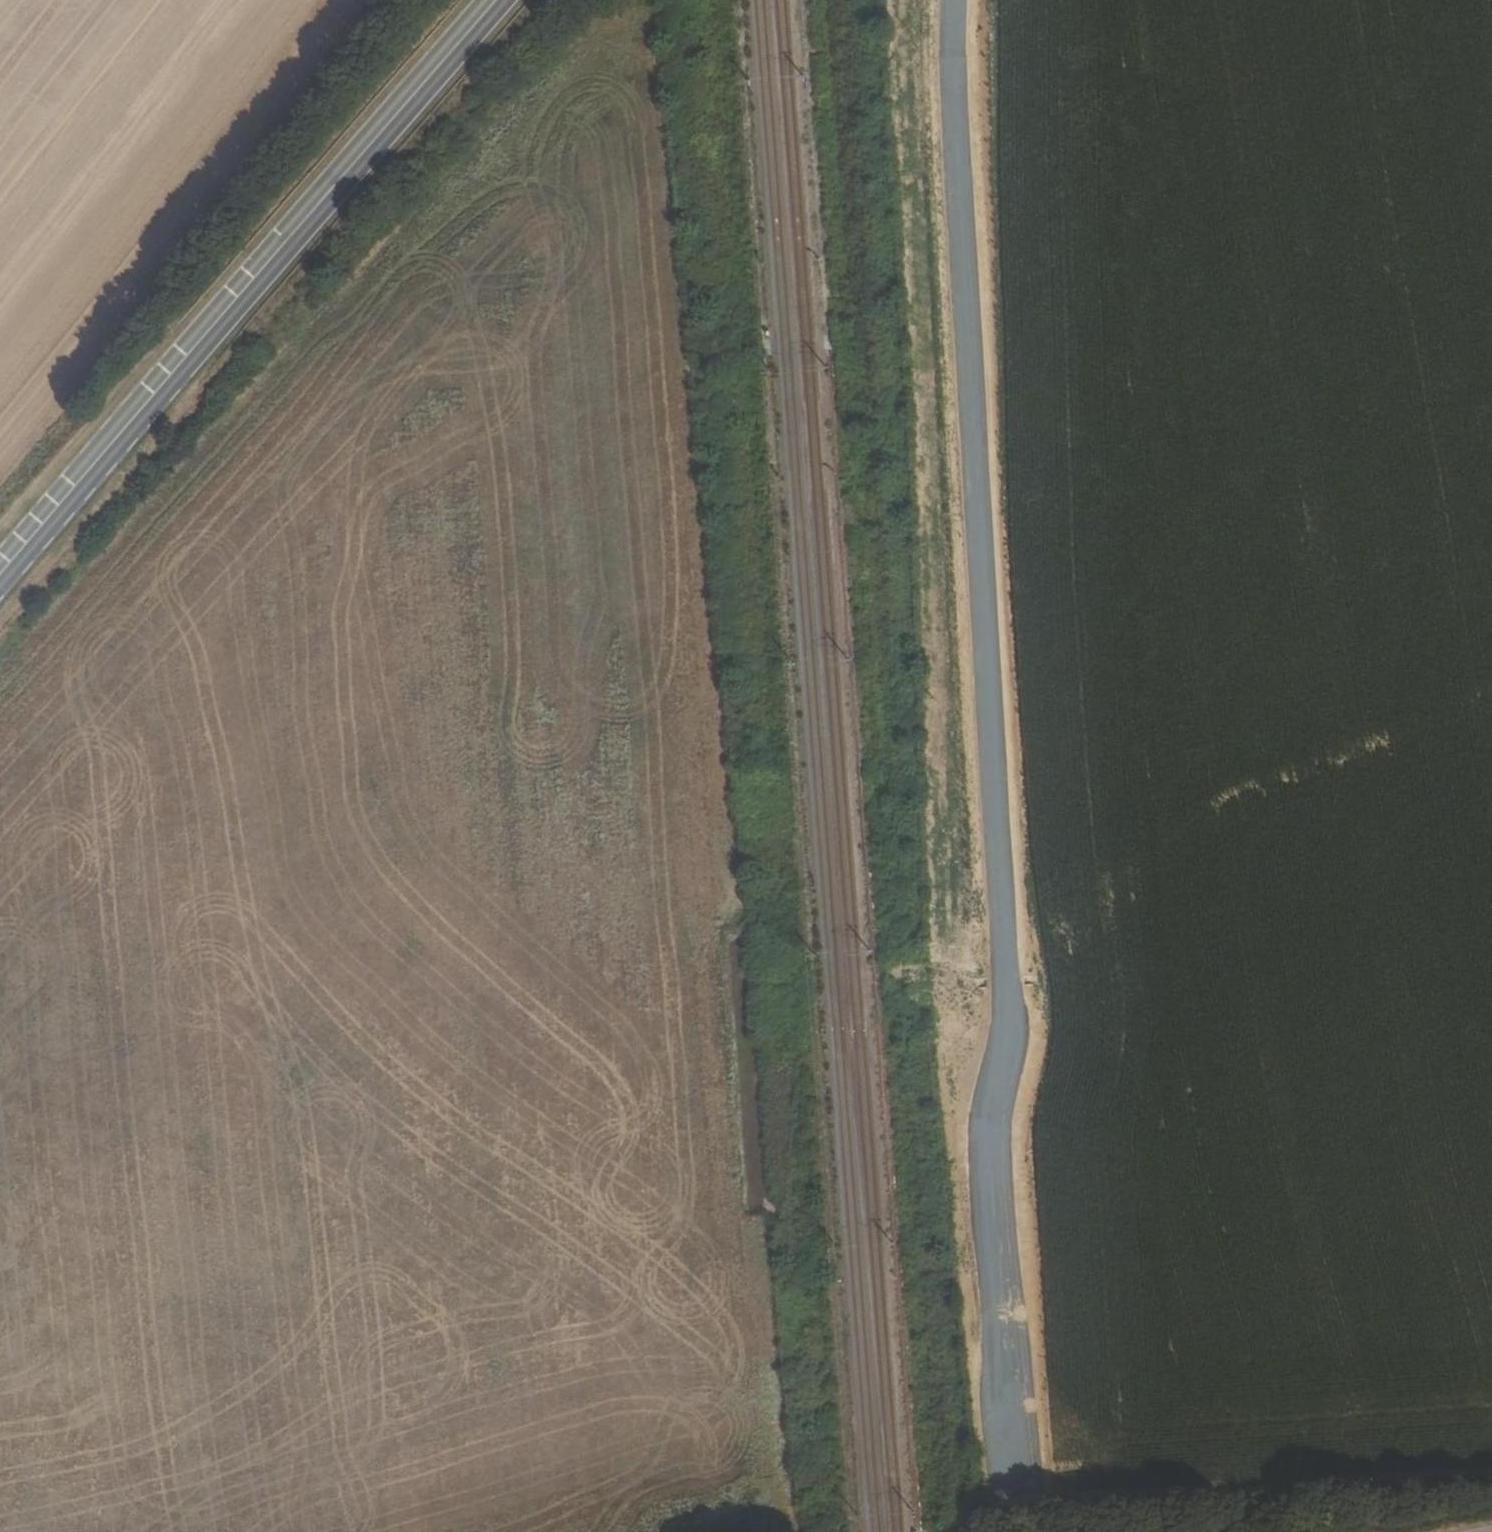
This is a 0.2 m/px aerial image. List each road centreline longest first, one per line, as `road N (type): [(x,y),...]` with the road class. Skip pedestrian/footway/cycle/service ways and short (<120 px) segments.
road 1 (track): [(948,0),(1007,929),(1004,1055),(990,1114),(1017,1482)]
road 2 (secondary): [(499,0),(0,579)]

